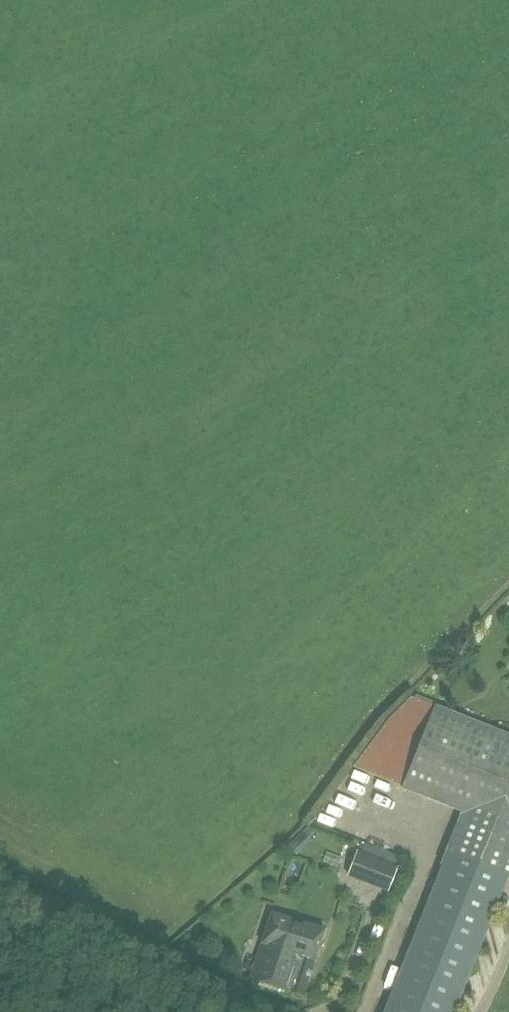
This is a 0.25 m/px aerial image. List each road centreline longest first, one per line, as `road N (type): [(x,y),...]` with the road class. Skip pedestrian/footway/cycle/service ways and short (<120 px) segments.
road 1 (unclassified): [(218,1011),(0,894)]
road 2 (track): [(0,949),(67,971),(120,1011)]

